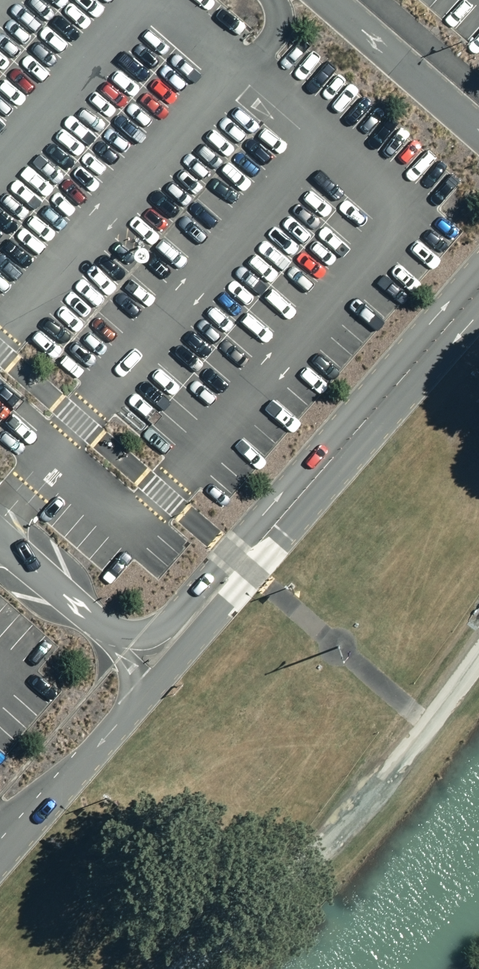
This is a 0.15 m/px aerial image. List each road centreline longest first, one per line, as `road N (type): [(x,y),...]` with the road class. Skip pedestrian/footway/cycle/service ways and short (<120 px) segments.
road 1 (tertiary): [(478,311),(0,858)]
road 2 (tertiary): [(107,631),(142,635),(172,618),(478,269)]
road 3 (tertiary): [(329,0),(478,126)]

